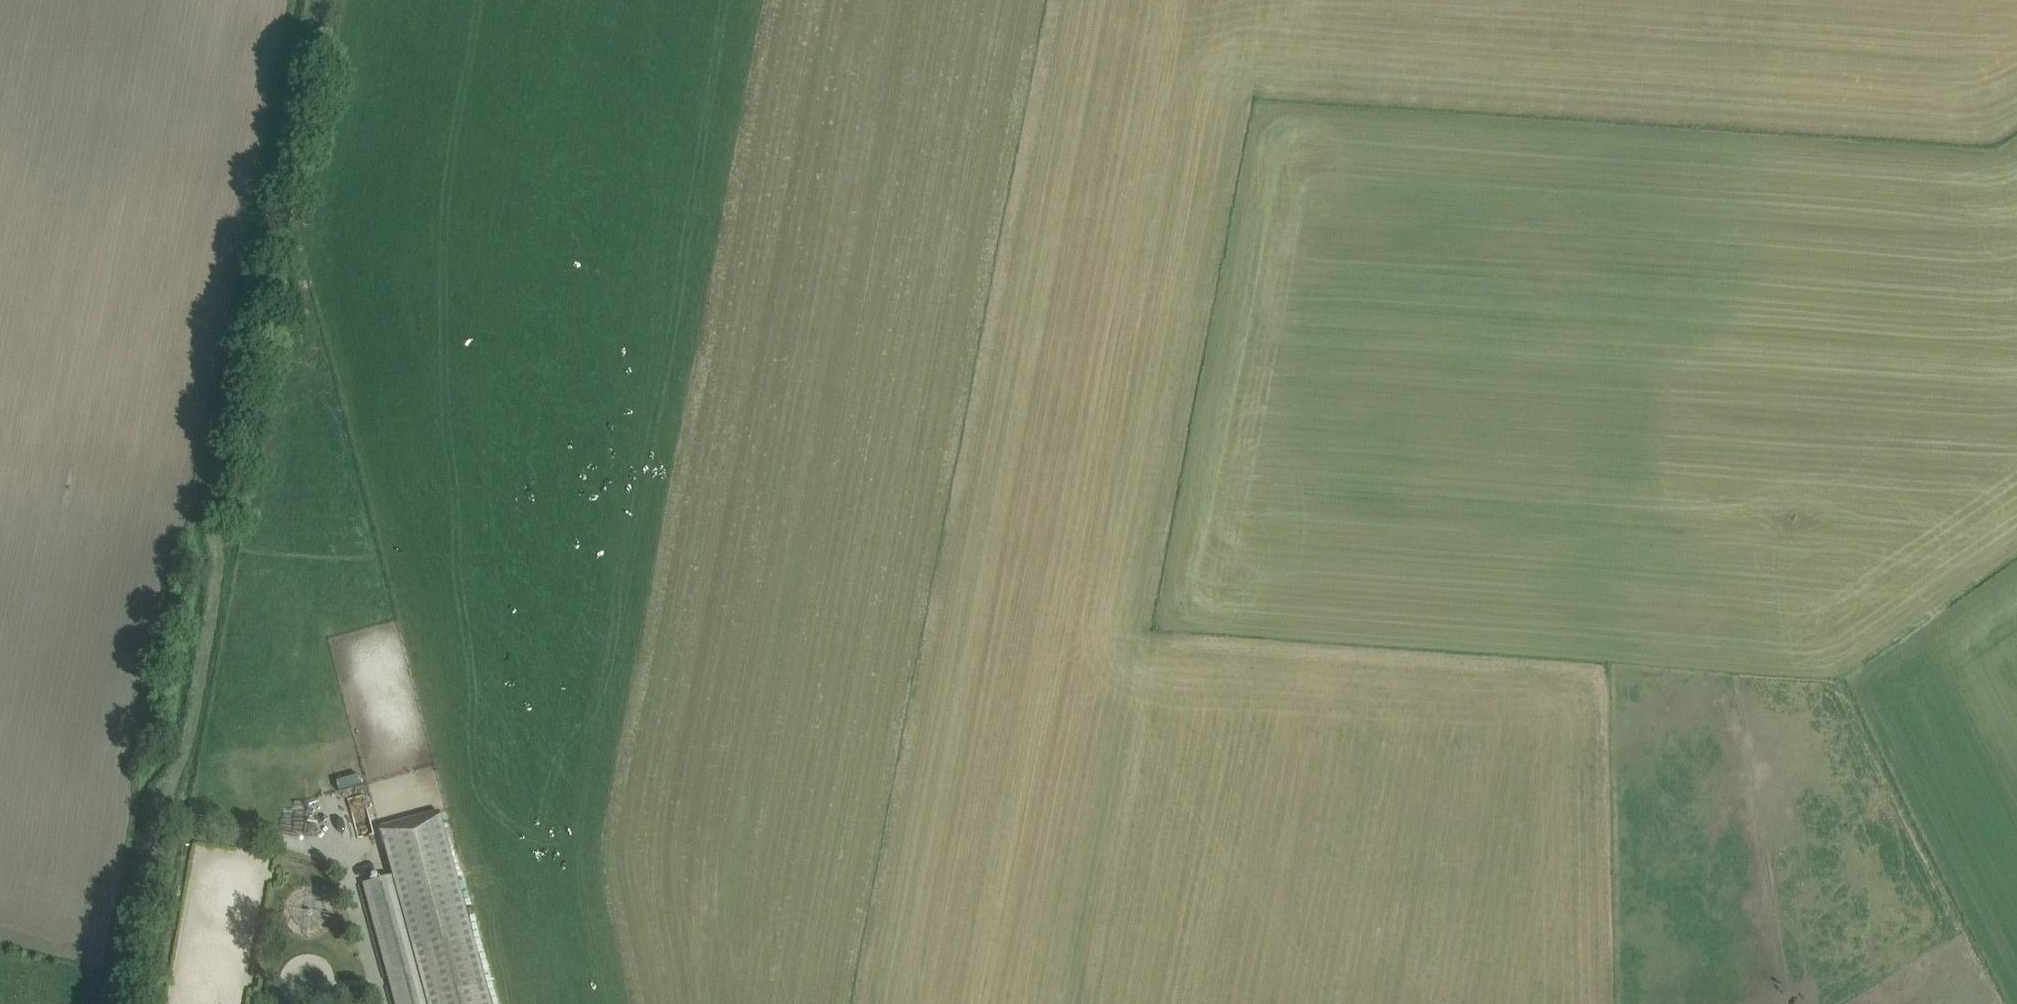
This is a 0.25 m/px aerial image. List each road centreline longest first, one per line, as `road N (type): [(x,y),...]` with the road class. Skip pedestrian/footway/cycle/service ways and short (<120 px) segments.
road 1 (track): [(314,0),(217,517),(225,547),(124,1003)]

